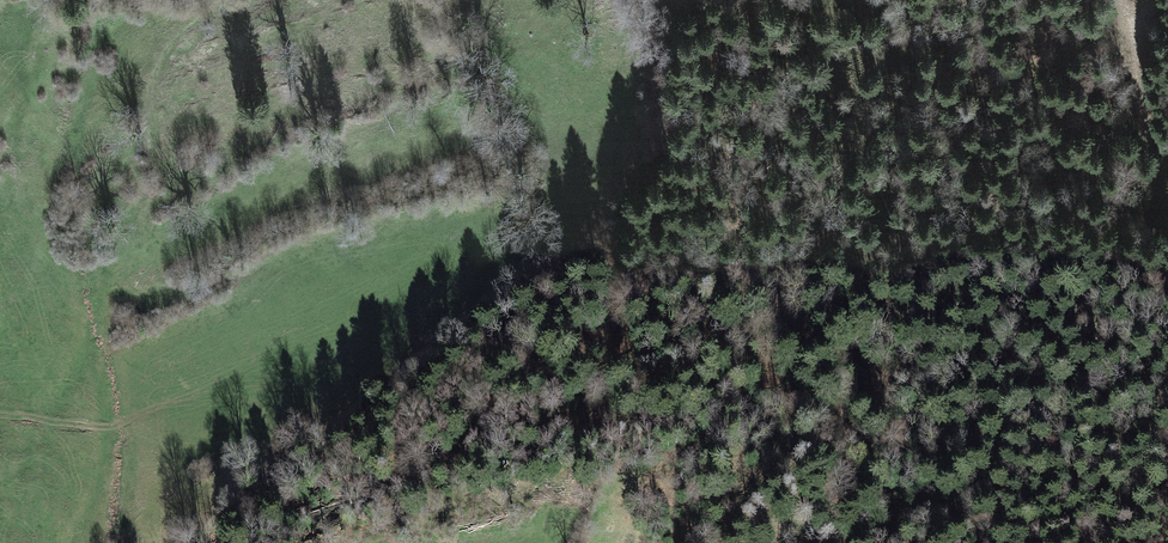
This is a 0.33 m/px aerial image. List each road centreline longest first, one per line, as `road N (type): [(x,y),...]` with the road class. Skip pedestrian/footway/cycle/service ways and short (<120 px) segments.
road 1 (track): [(1136,56),(1150,135),(1167,175)]

